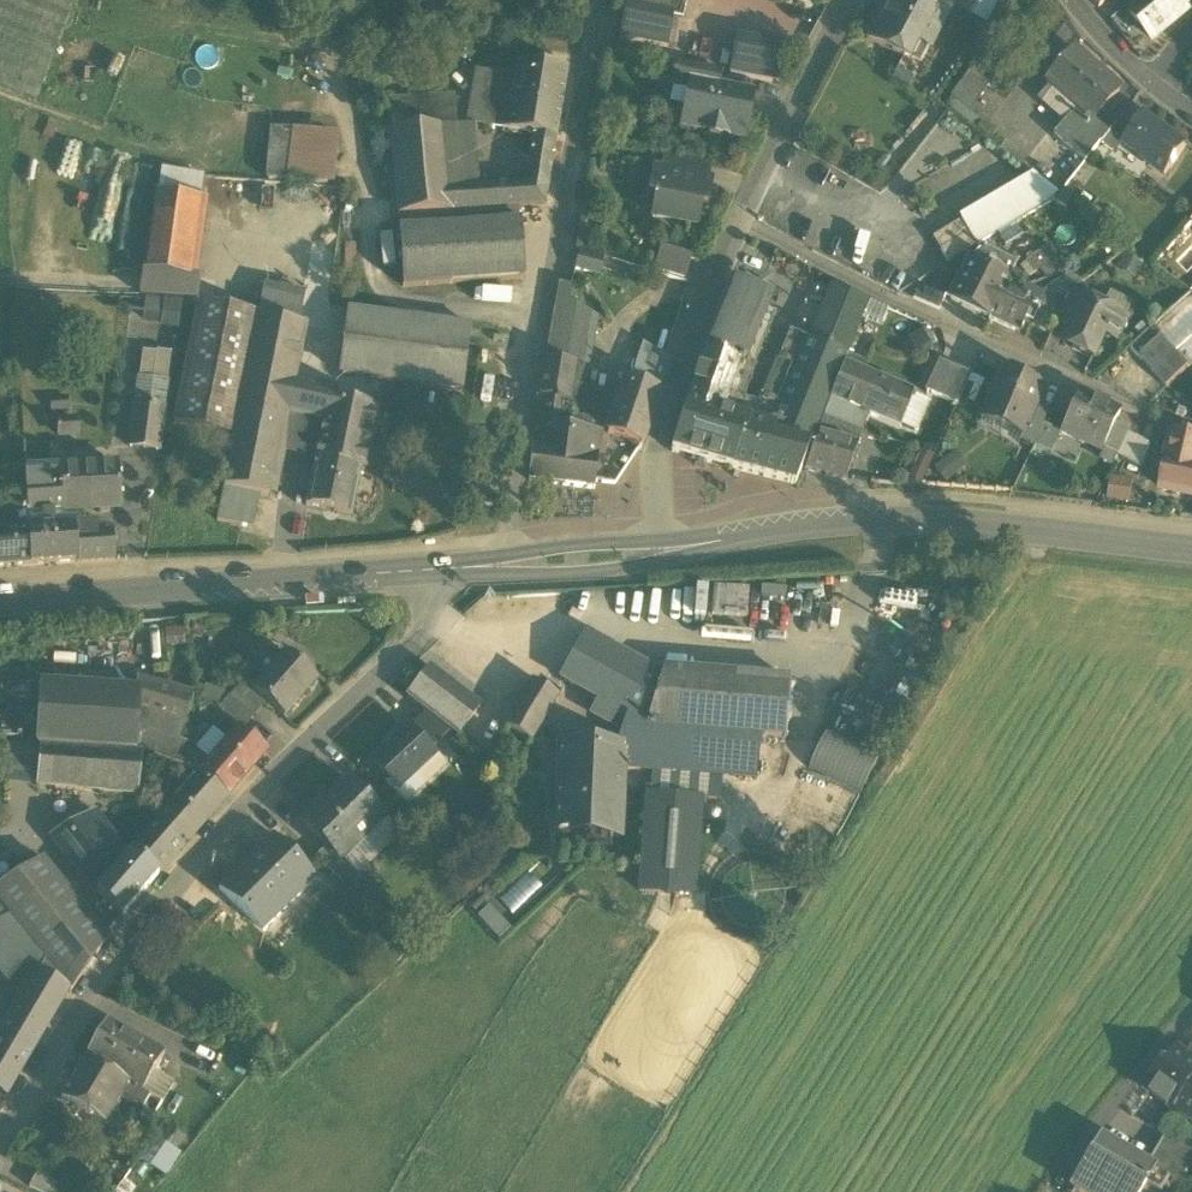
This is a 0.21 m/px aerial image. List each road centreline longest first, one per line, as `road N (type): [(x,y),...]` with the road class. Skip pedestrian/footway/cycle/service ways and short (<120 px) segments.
road 1 (residential): [(433,570),(432,627),(240,802),(88,987),(0,1139)]
road 2 (residential): [(498,566),(601,0)]
road 3 (secondary): [(1191,548),(988,524),(843,521),(672,550)]
road 4 (residential): [(739,223),(912,313),(1133,407)]
road 5 (secondary): [(433,570),(0,603)]
road 6 (residential): [(672,550),(661,520),(655,450),(739,223)]
road 7 (residential): [(739,223),(849,0)]
road 8 (residential): [(1191,1014),(1056,1185)]
road 9 (secondary): [(672,550),(498,566)]
road 10 (track): [(0,281),(140,289)]

